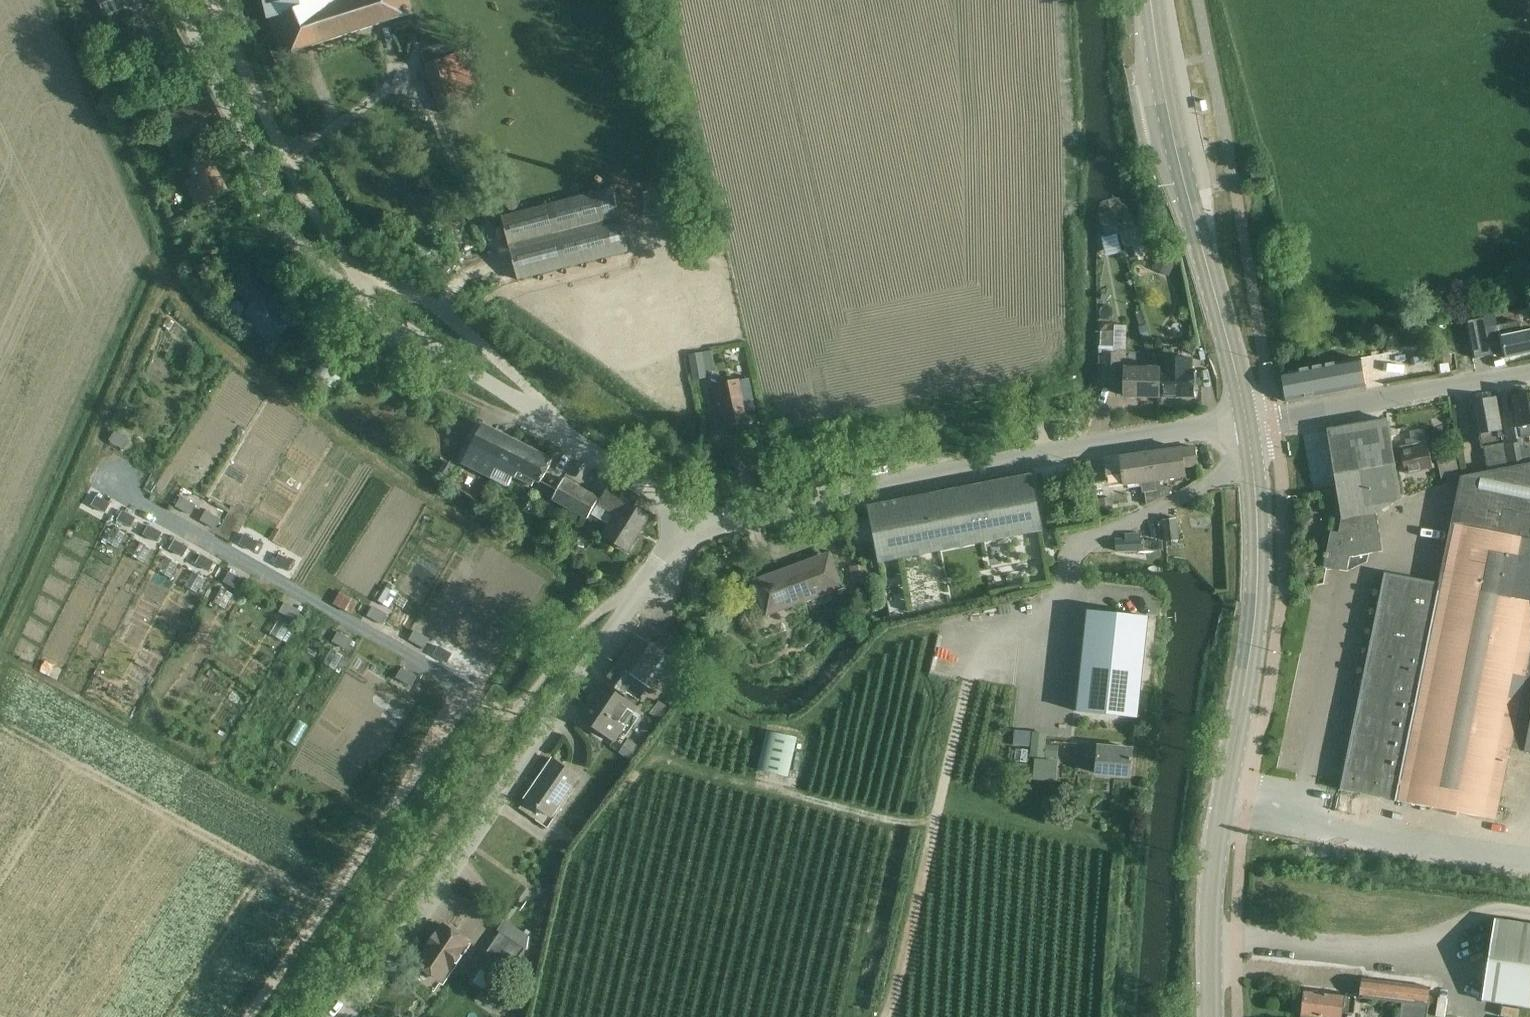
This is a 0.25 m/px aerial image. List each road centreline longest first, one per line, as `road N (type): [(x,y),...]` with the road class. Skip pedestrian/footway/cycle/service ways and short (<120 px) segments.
road 1 (track): [(44,0),(184,309),(359,450),(555,577),(496,662)]
road 2 (unclassified): [(683,529),(644,484),(320,268),(278,207),(178,0)]
road 3 (track): [(535,1016),(574,851),(689,695),(750,726),(792,725),(818,711),(889,639),(939,628)]
road 4 (secondary): [(1211,1016),(1213,868),(1256,602),(1246,421)]
road 5 (unclassified): [(348,1016),(683,529)]
road 6 (unclassified): [(683,529),(1246,421)]
road 7 (secondary): [(1246,421),(1172,135),(1150,0)]
road 8 (track): [(0,658),(165,278)]
road 9 (track): [(981,623),(886,1016)]
road 10 (track): [(508,714),(309,1016)]
road 11 (track): [(13,730),(329,905)]
road 12 (track): [(1106,1016),(1120,843),(939,804)]
road 13 (track): [(653,751),(880,818),(935,822)]
road 14 (unclassified): [(1529,373),(1246,421)]
road 15 (track): [(38,1016),(168,816)]
road 16 (track): [(0,876),(73,764)]

